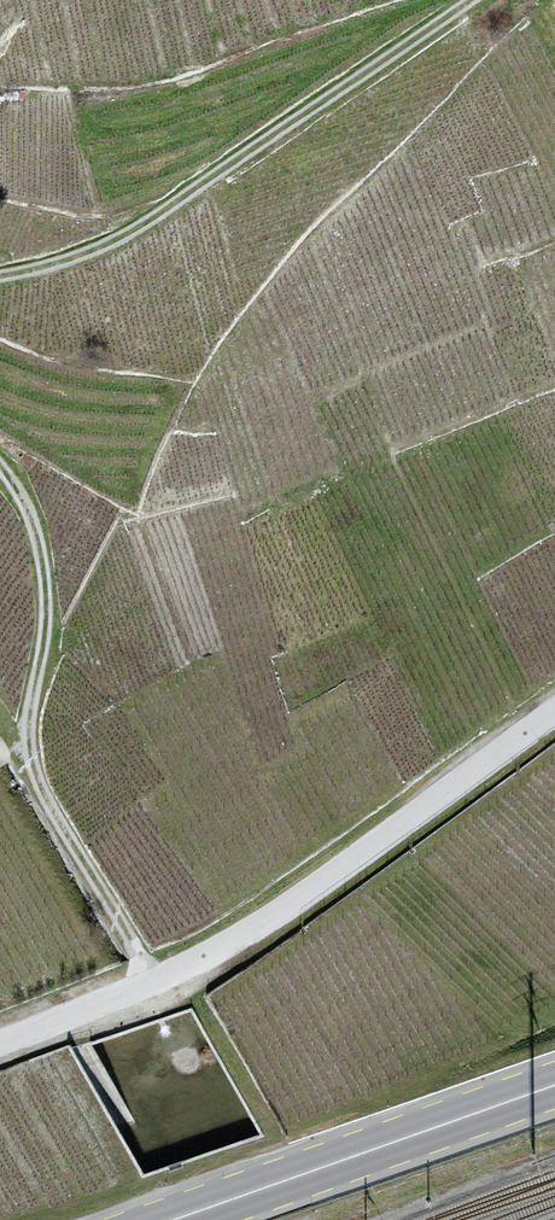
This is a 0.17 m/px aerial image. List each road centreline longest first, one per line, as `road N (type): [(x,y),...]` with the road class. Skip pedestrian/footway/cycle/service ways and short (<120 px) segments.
road 1 (unclassified): [(554,717),(243,936),(0,1042)]
road 2 (track): [(0,466),(36,531),(46,588),(27,725),(32,756),(149,981)]
road 3 (track): [(468,0),(154,217),(71,258),(0,276)]
road 4 (primary): [(554,1085),(169,1219)]

